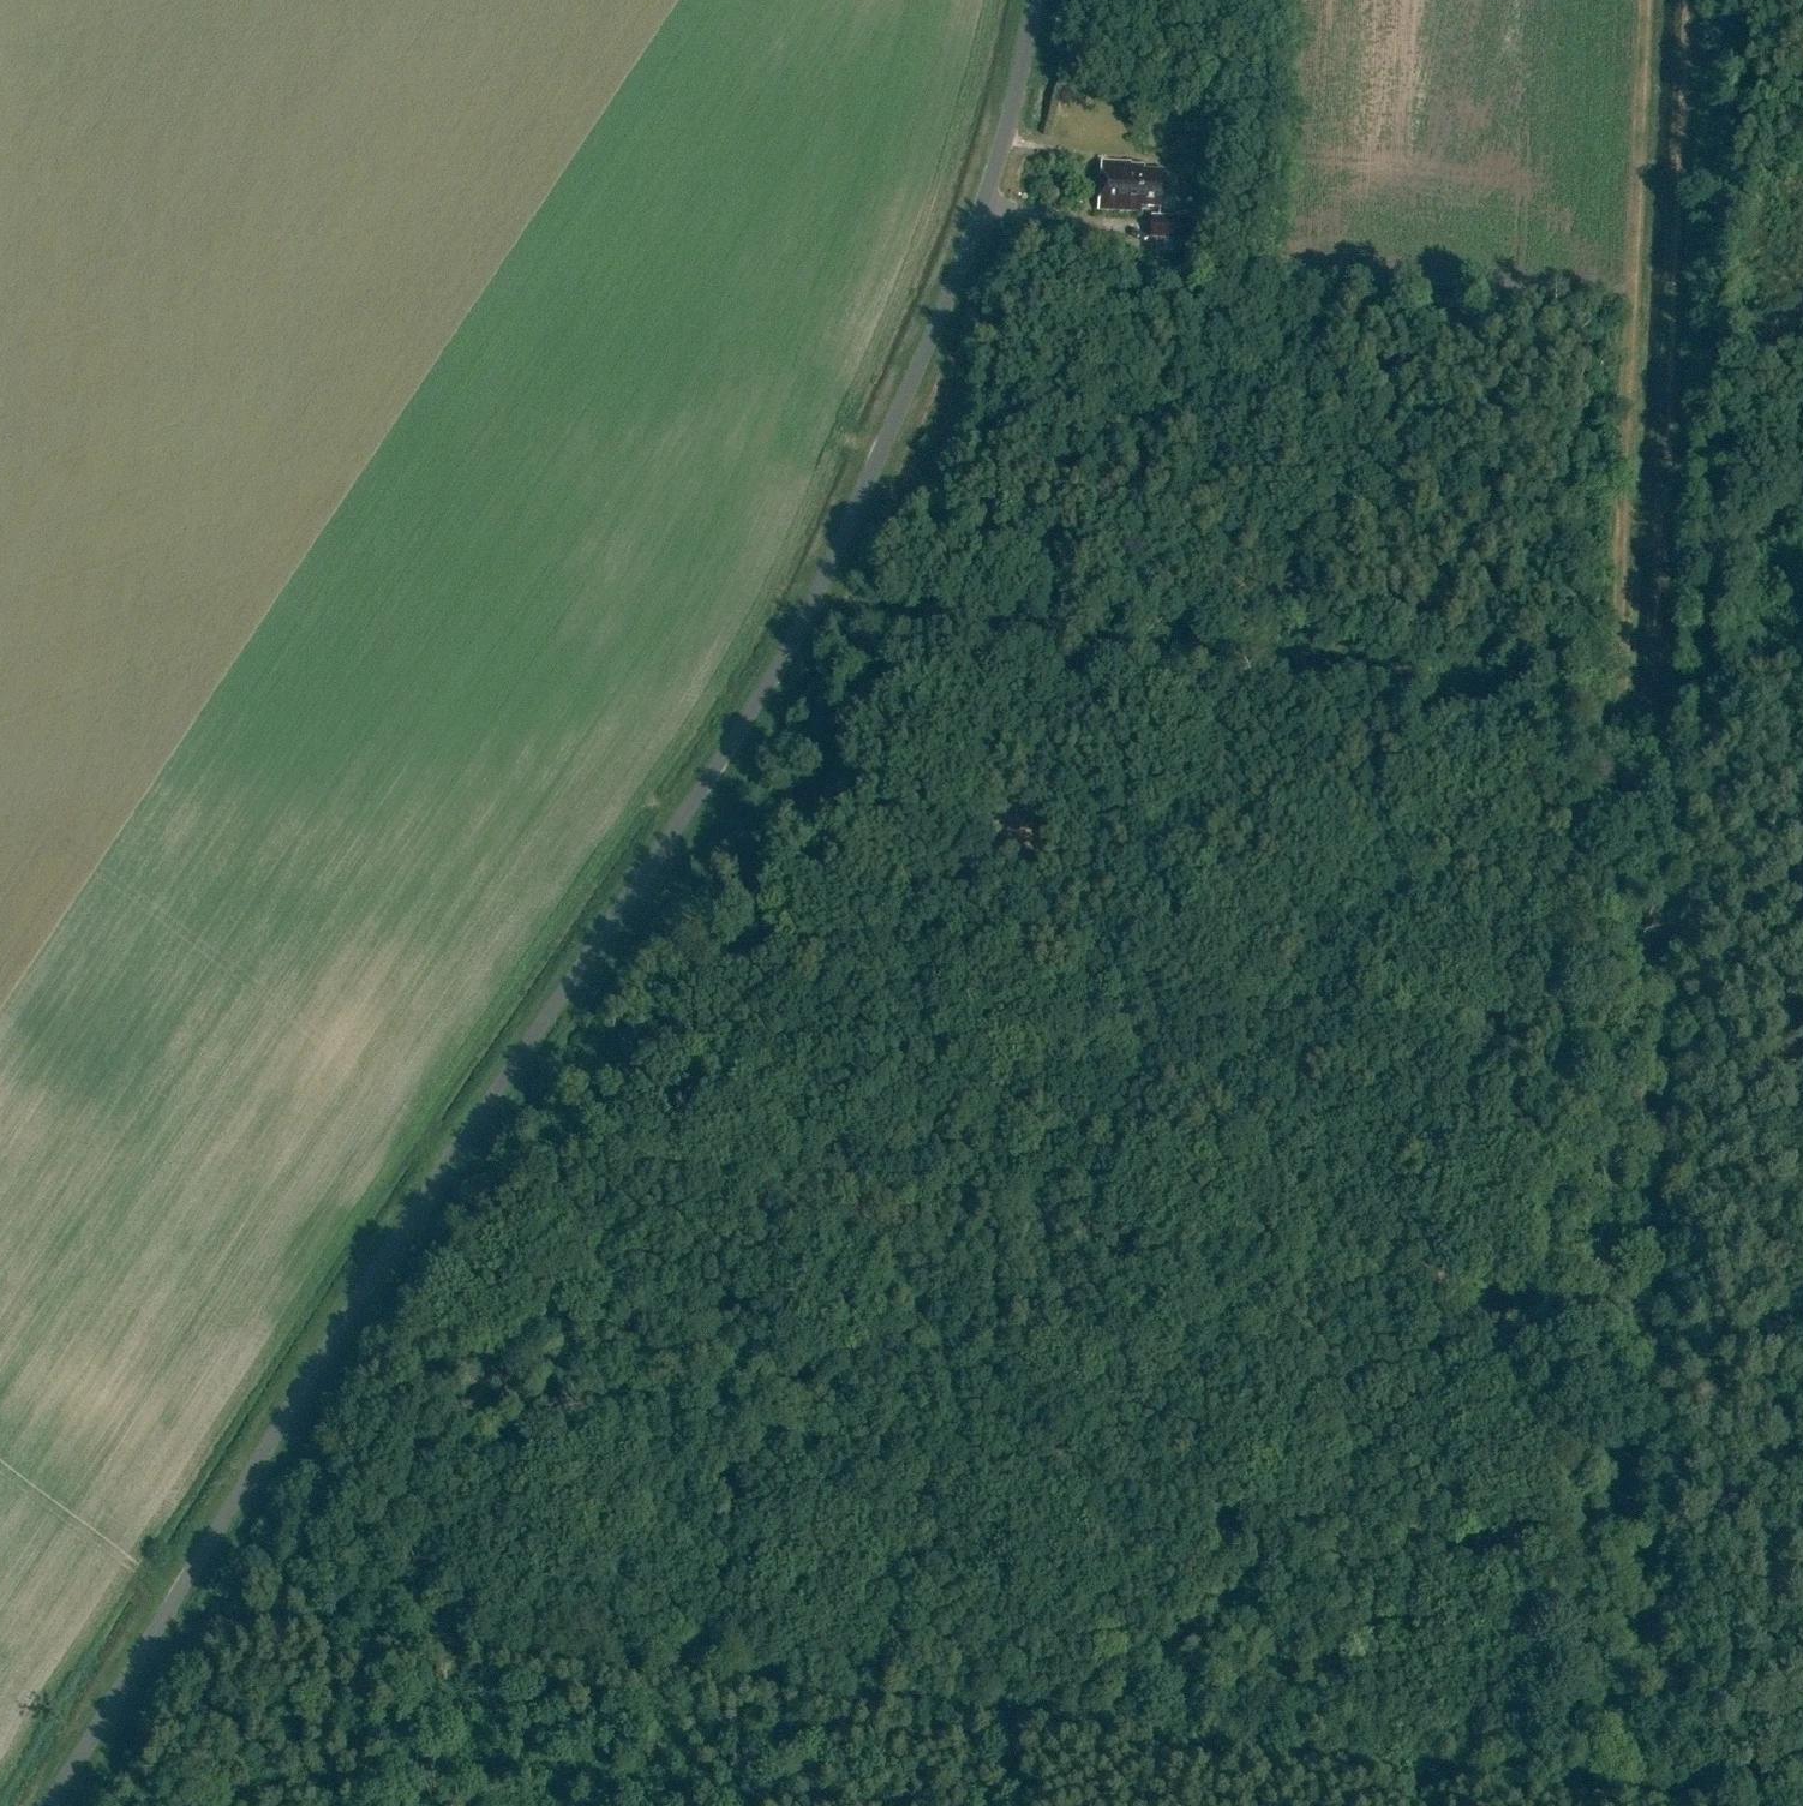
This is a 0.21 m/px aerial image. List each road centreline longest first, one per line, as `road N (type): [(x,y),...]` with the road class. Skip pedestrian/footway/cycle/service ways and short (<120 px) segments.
road 1 (unclassified): [(49,1805),(455,1156),(727,752),(816,588),(906,396),(990,184),(1035,0)]
road 2 (track): [(1632,1788),(178,1589)]
road 3 (track): [(1767,1805),(1632,1788)]

